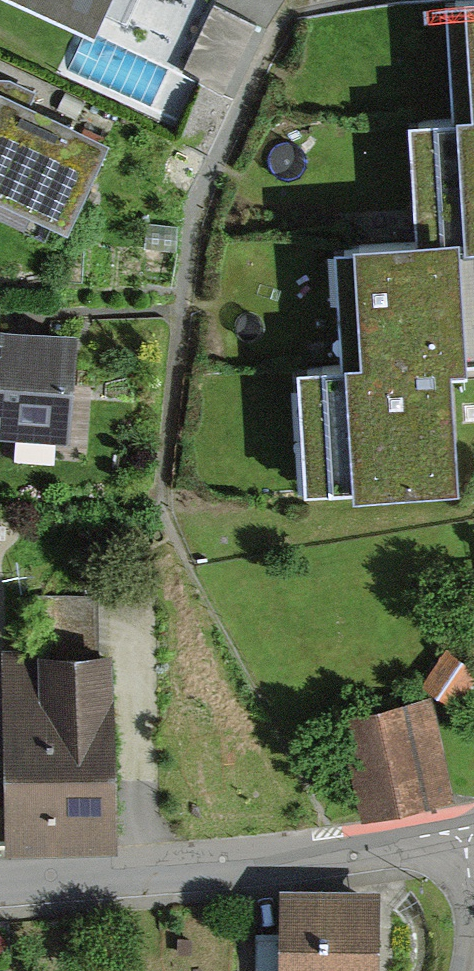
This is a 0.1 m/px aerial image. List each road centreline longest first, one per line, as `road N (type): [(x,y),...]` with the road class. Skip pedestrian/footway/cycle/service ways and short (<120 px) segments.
road 1 (residential): [(465,830),(345,850),(0,881)]

